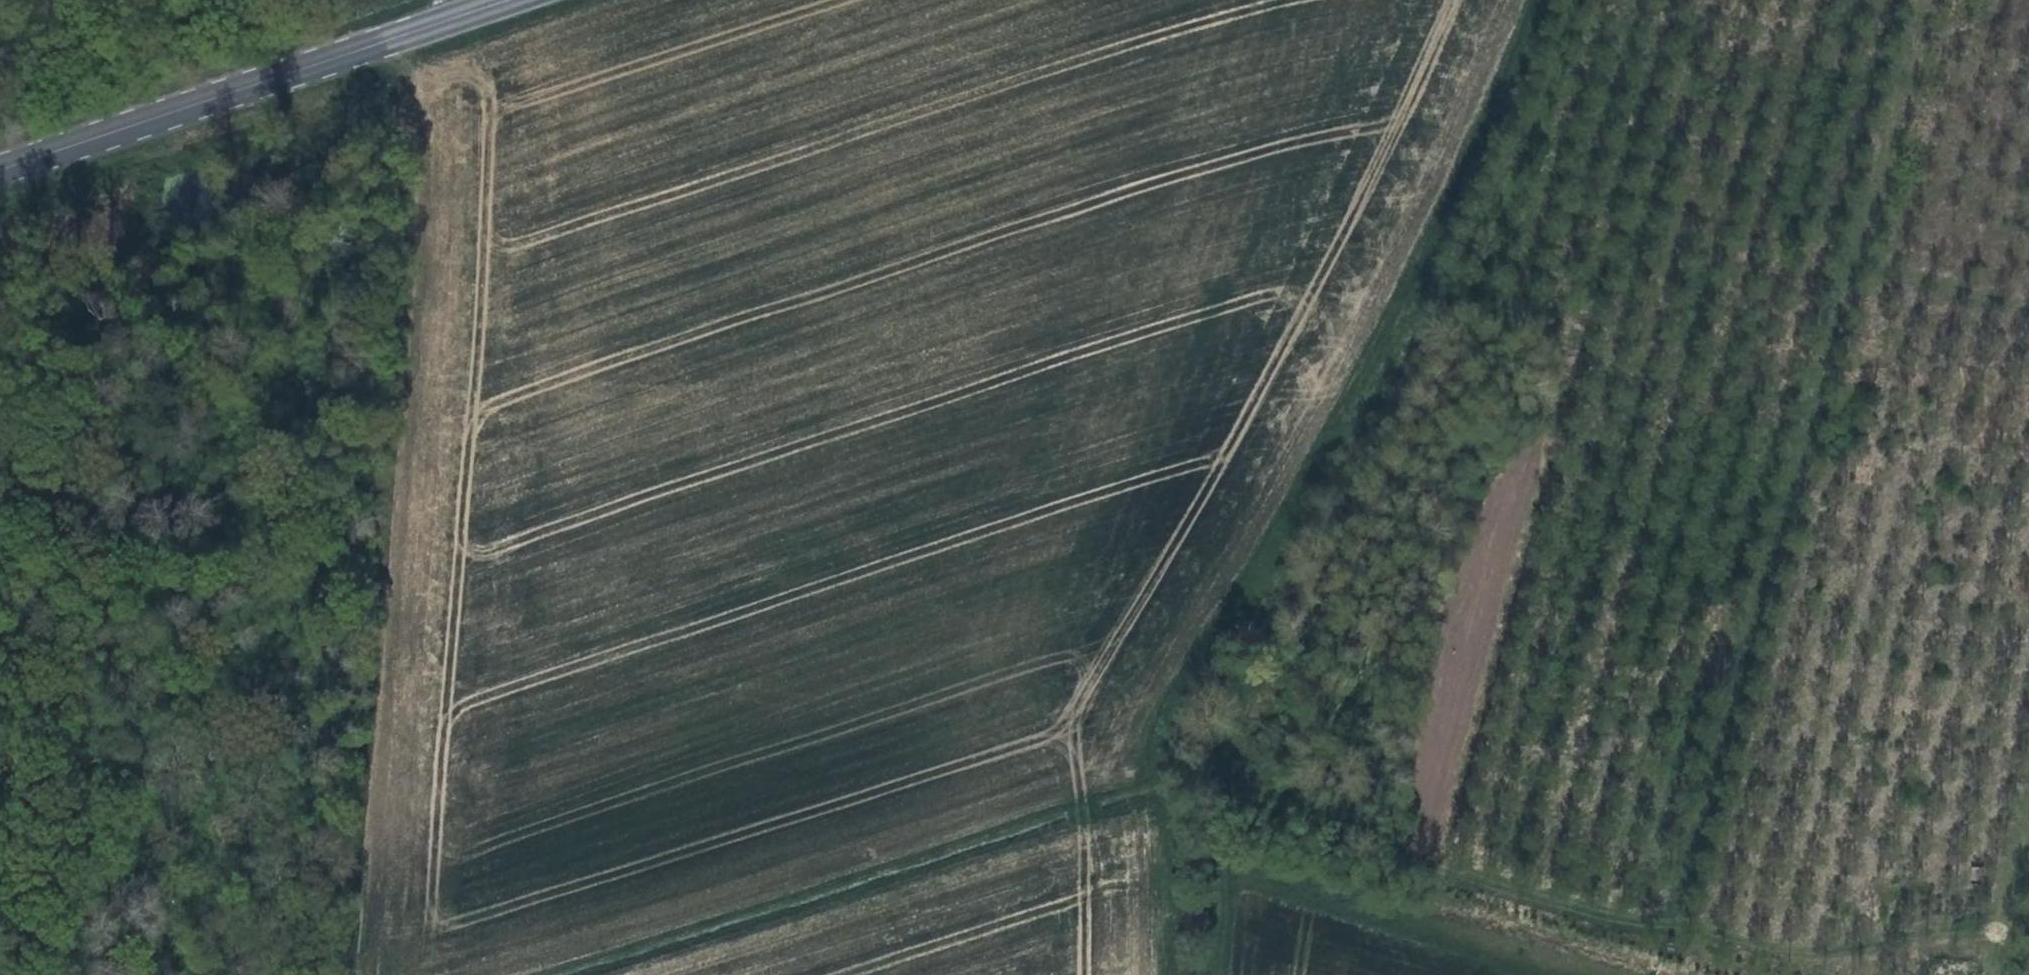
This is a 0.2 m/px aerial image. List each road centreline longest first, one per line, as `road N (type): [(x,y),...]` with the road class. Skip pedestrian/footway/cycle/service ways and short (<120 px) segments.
road 1 (primary): [(0,172),(513,0)]

